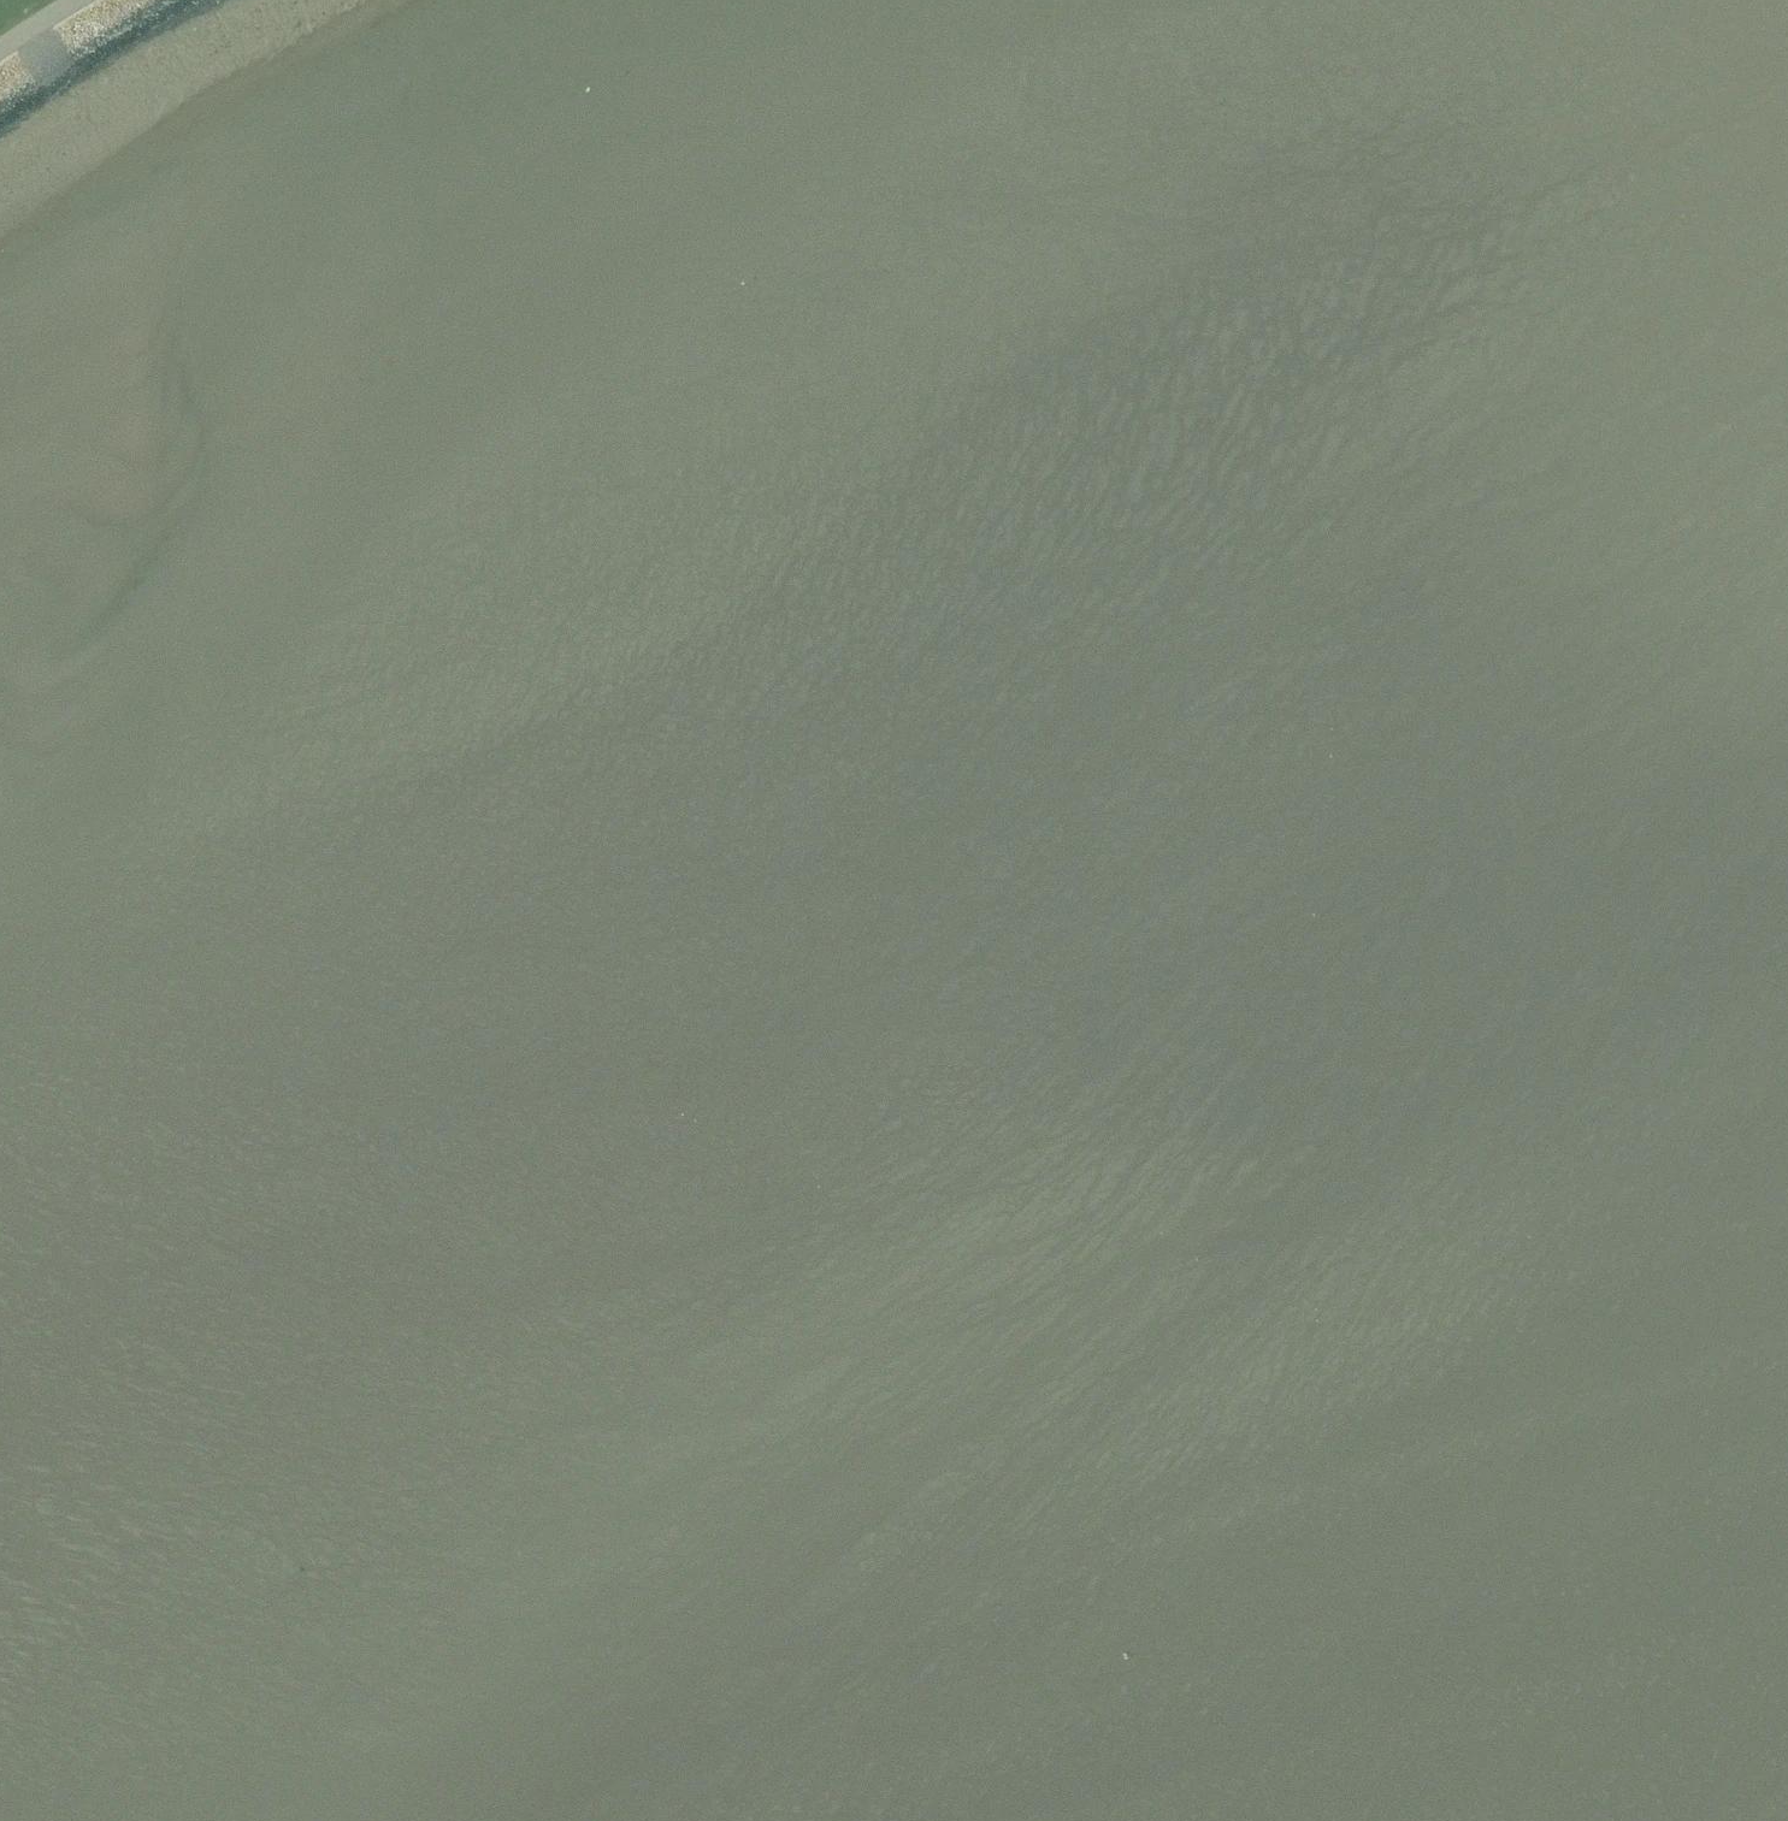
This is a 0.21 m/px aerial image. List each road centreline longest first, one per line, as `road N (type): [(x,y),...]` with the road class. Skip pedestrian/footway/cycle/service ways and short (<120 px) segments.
road 1 (unclassified): [(0,79),(122,0)]

